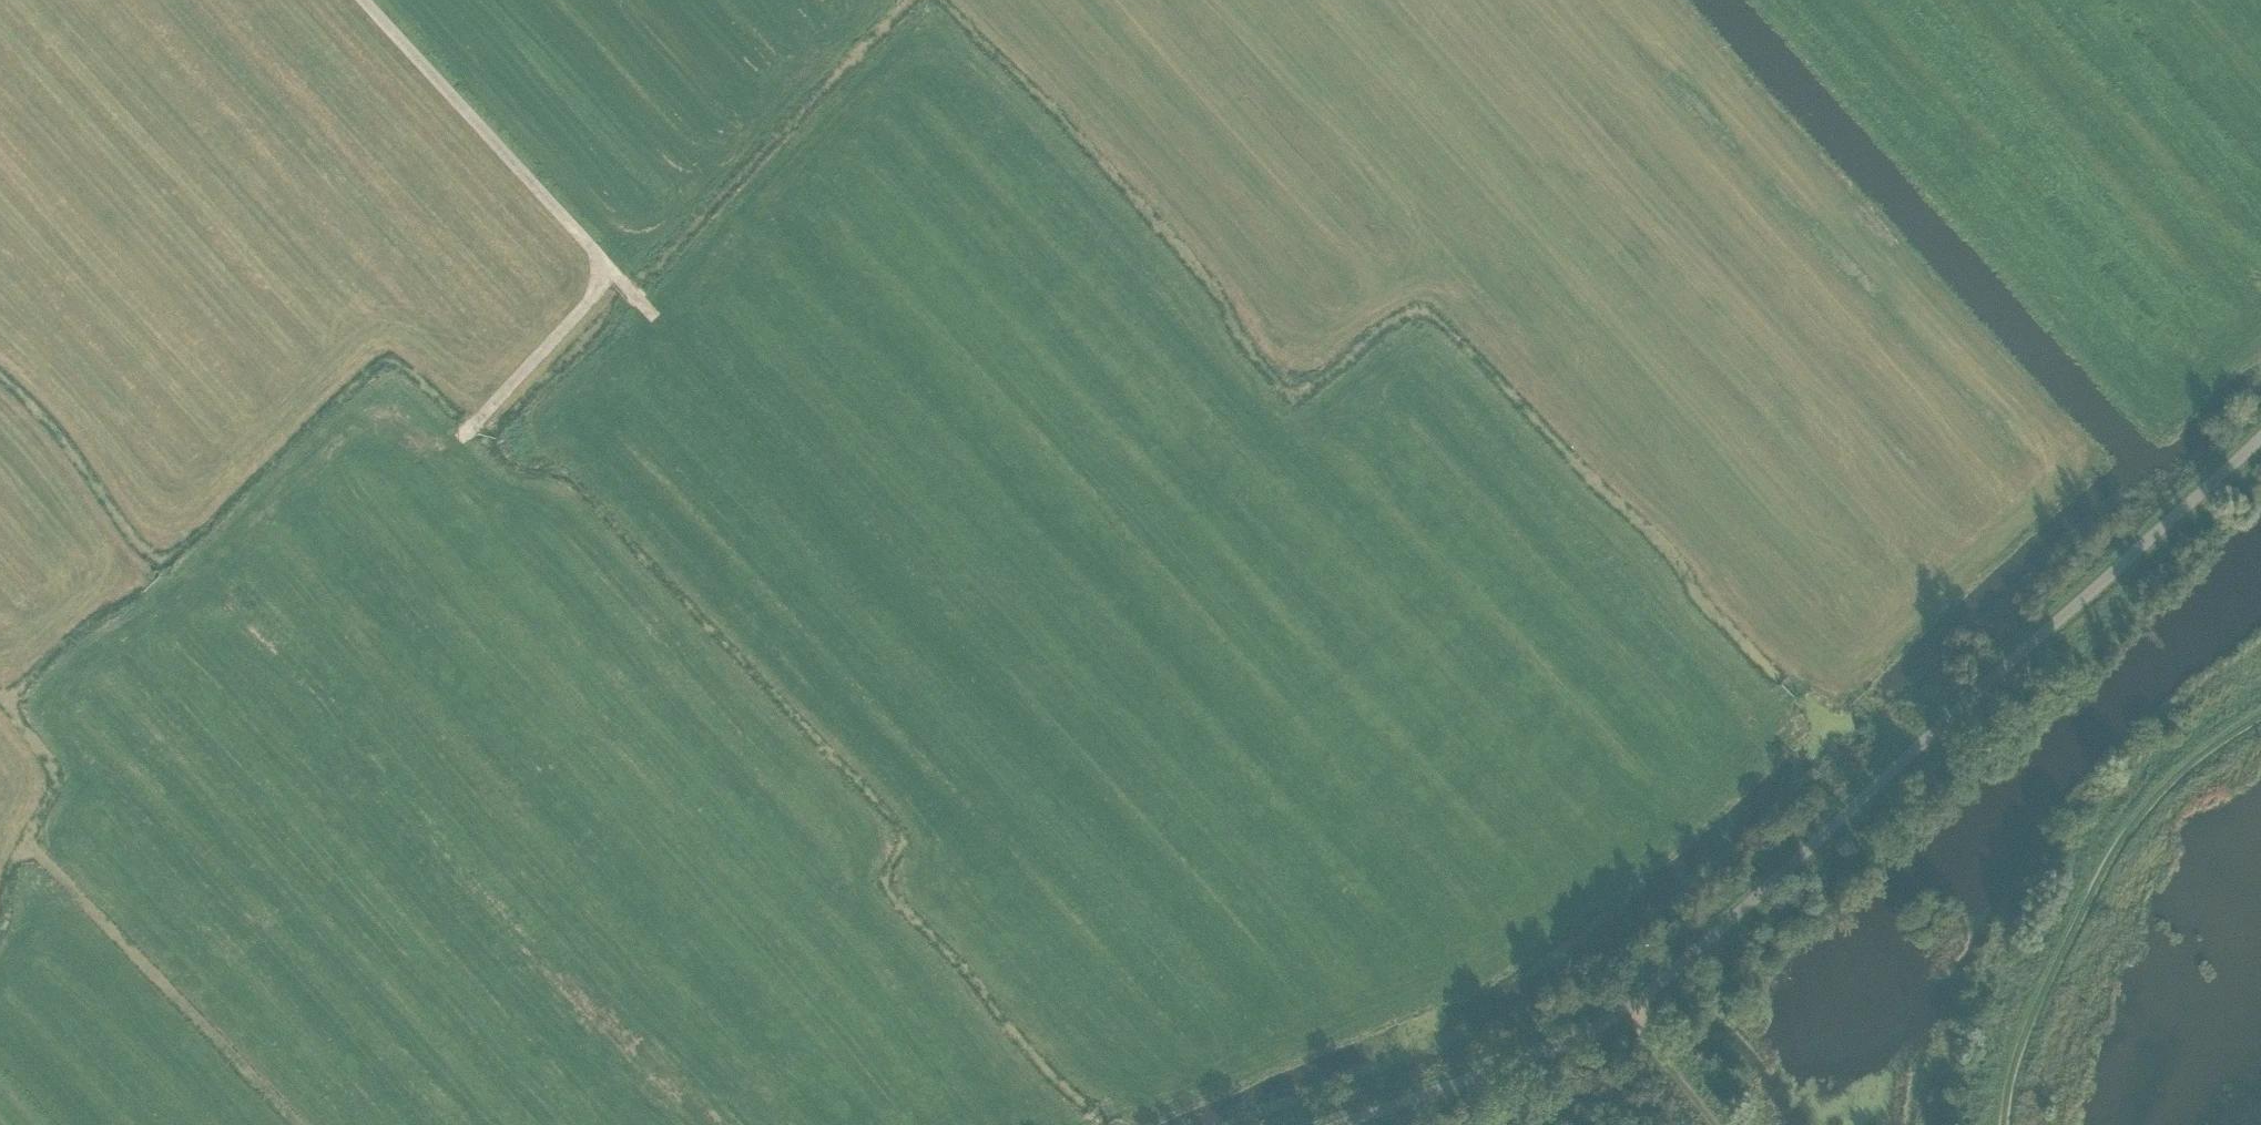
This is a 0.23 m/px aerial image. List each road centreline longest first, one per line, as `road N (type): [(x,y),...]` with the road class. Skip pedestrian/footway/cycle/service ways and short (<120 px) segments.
road 1 (track): [(361,0),(601,264),(593,293),(462,438)]

